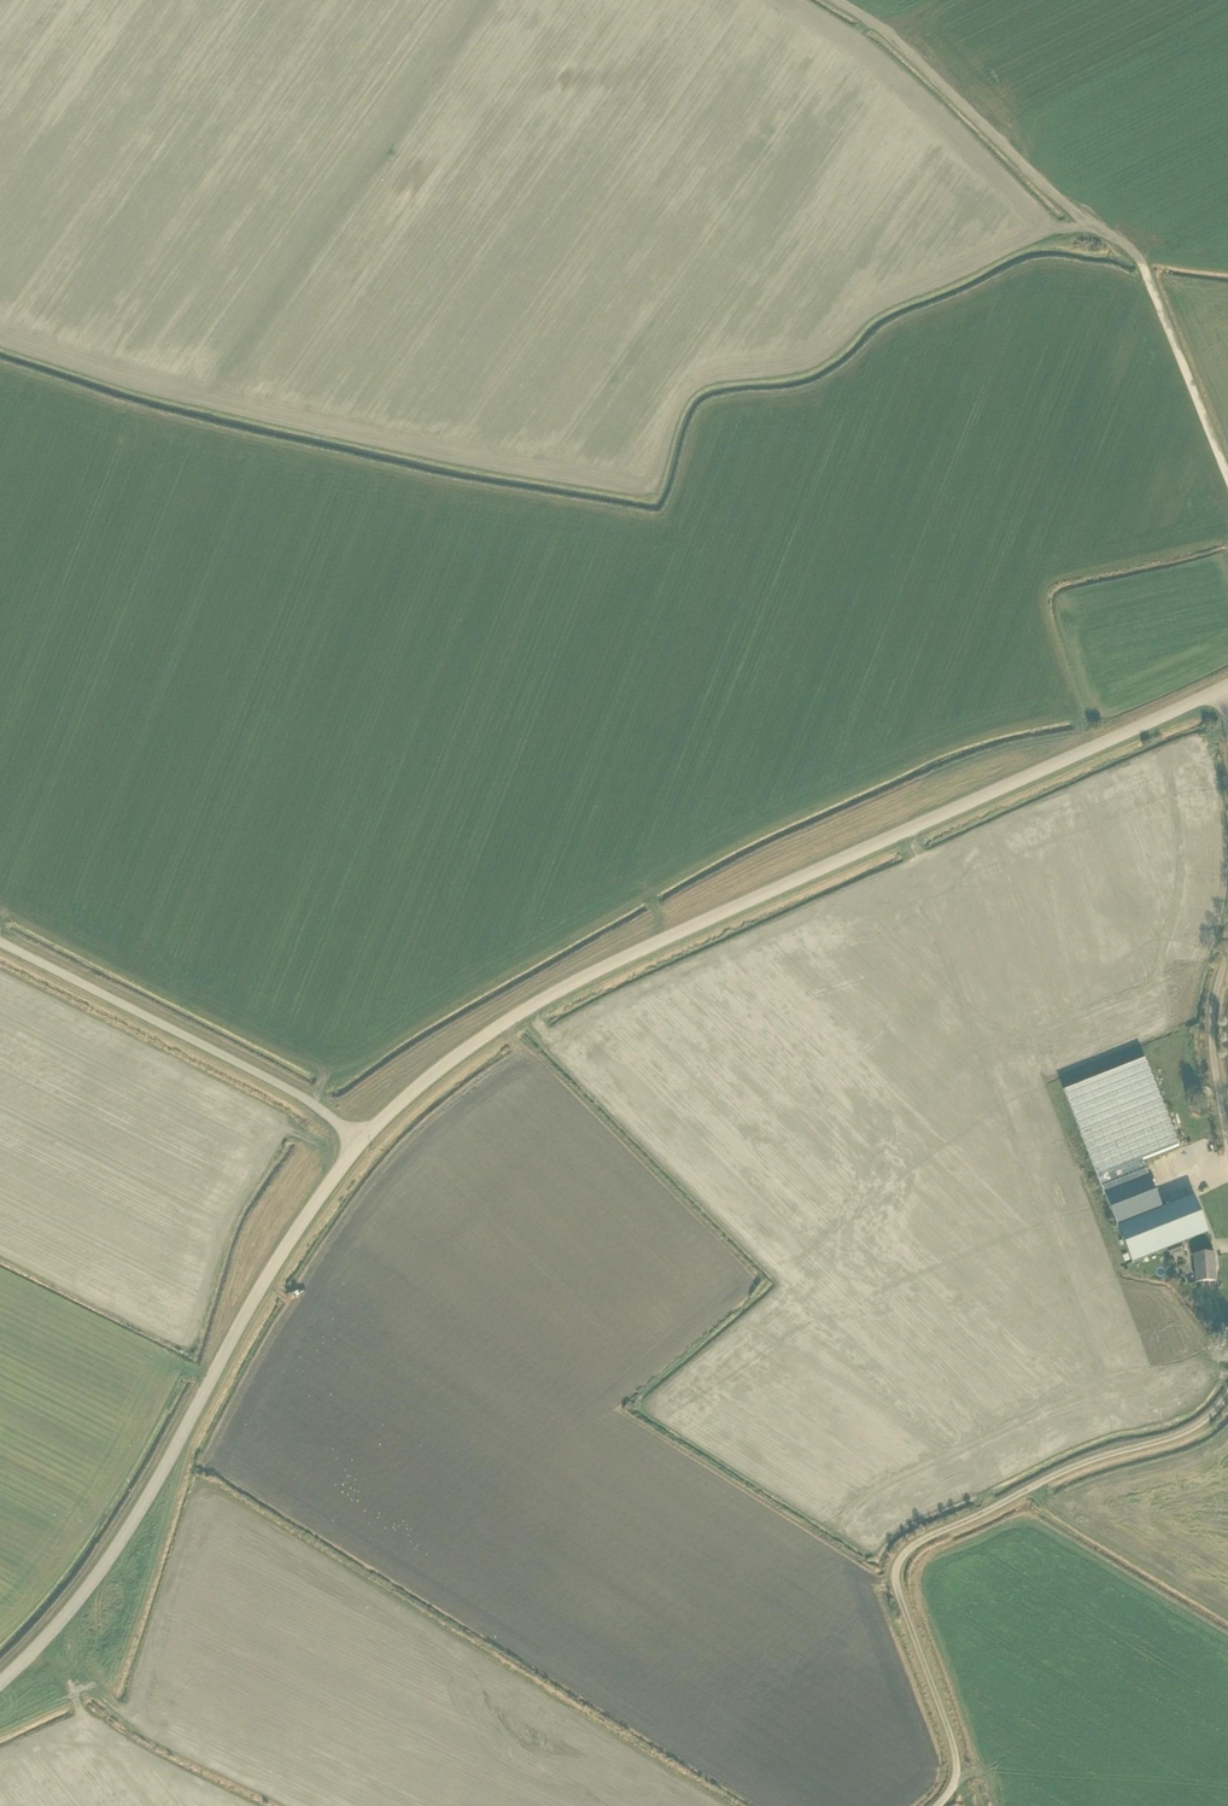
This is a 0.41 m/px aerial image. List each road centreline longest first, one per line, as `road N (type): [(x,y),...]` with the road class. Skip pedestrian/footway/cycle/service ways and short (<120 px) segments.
road 1 (tertiary): [(359,1145),(449,1062),(554,994),(1221,689)]
road 2 (tertiary): [(0,1685),(80,1599),(129,1531),(276,1263),(359,1145)]
road 3 (track): [(1227,477),(1141,264),(1124,243),(1074,214),(914,59),(835,0)]
road 4 (unclassified): [(939,1805),(953,1788),(956,1756),(898,1591),(903,1555),(1070,1469),(1182,1433),(1227,1395)]
road 5 (unclassified): [(359,1145),(302,1098),(0,943)]
road 6 (unclassified): [(1227,1145),(1212,1044),(1227,952)]

